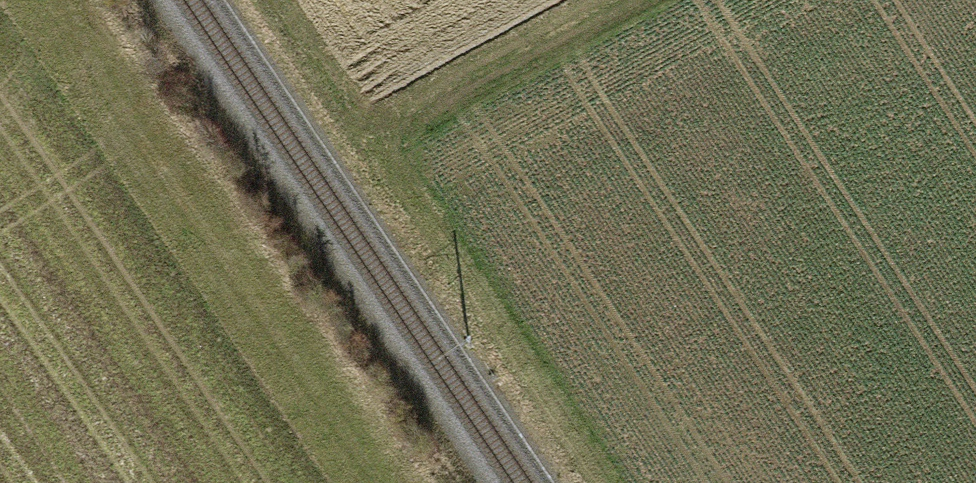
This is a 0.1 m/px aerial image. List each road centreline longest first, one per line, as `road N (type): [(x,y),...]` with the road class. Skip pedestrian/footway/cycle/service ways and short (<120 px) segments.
road 1 (track): [(369,140),(598,482)]
road 2 (track): [(369,140),(637,0)]

